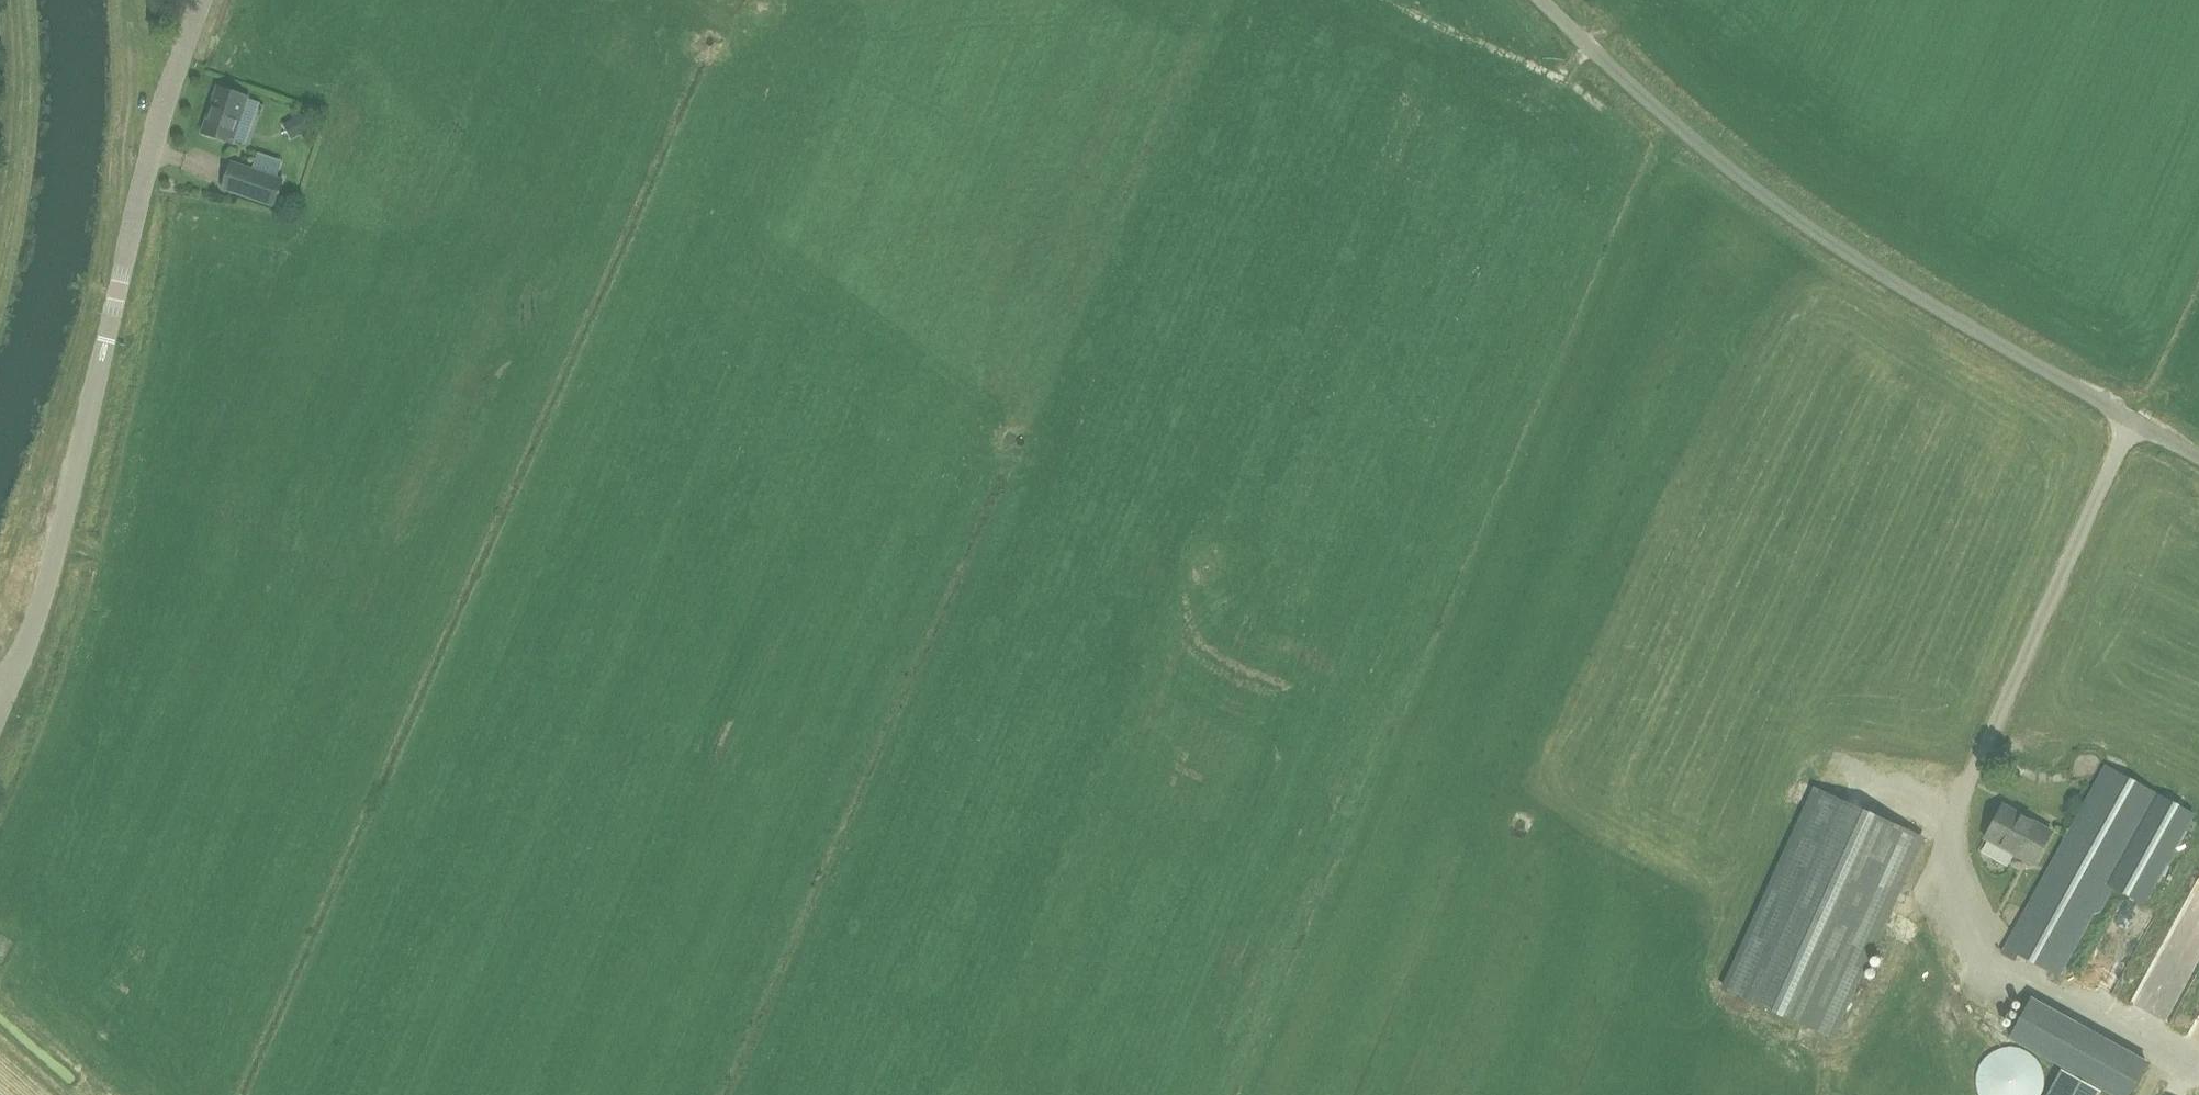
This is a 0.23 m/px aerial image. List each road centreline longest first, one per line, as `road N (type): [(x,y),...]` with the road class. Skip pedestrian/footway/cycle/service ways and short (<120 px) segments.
road 1 (unclassified): [(2198,459),(1848,255),(1703,149),(1540,0)]
road 2 (tertiary): [(0,703),(50,599),(157,143),(201,0)]

